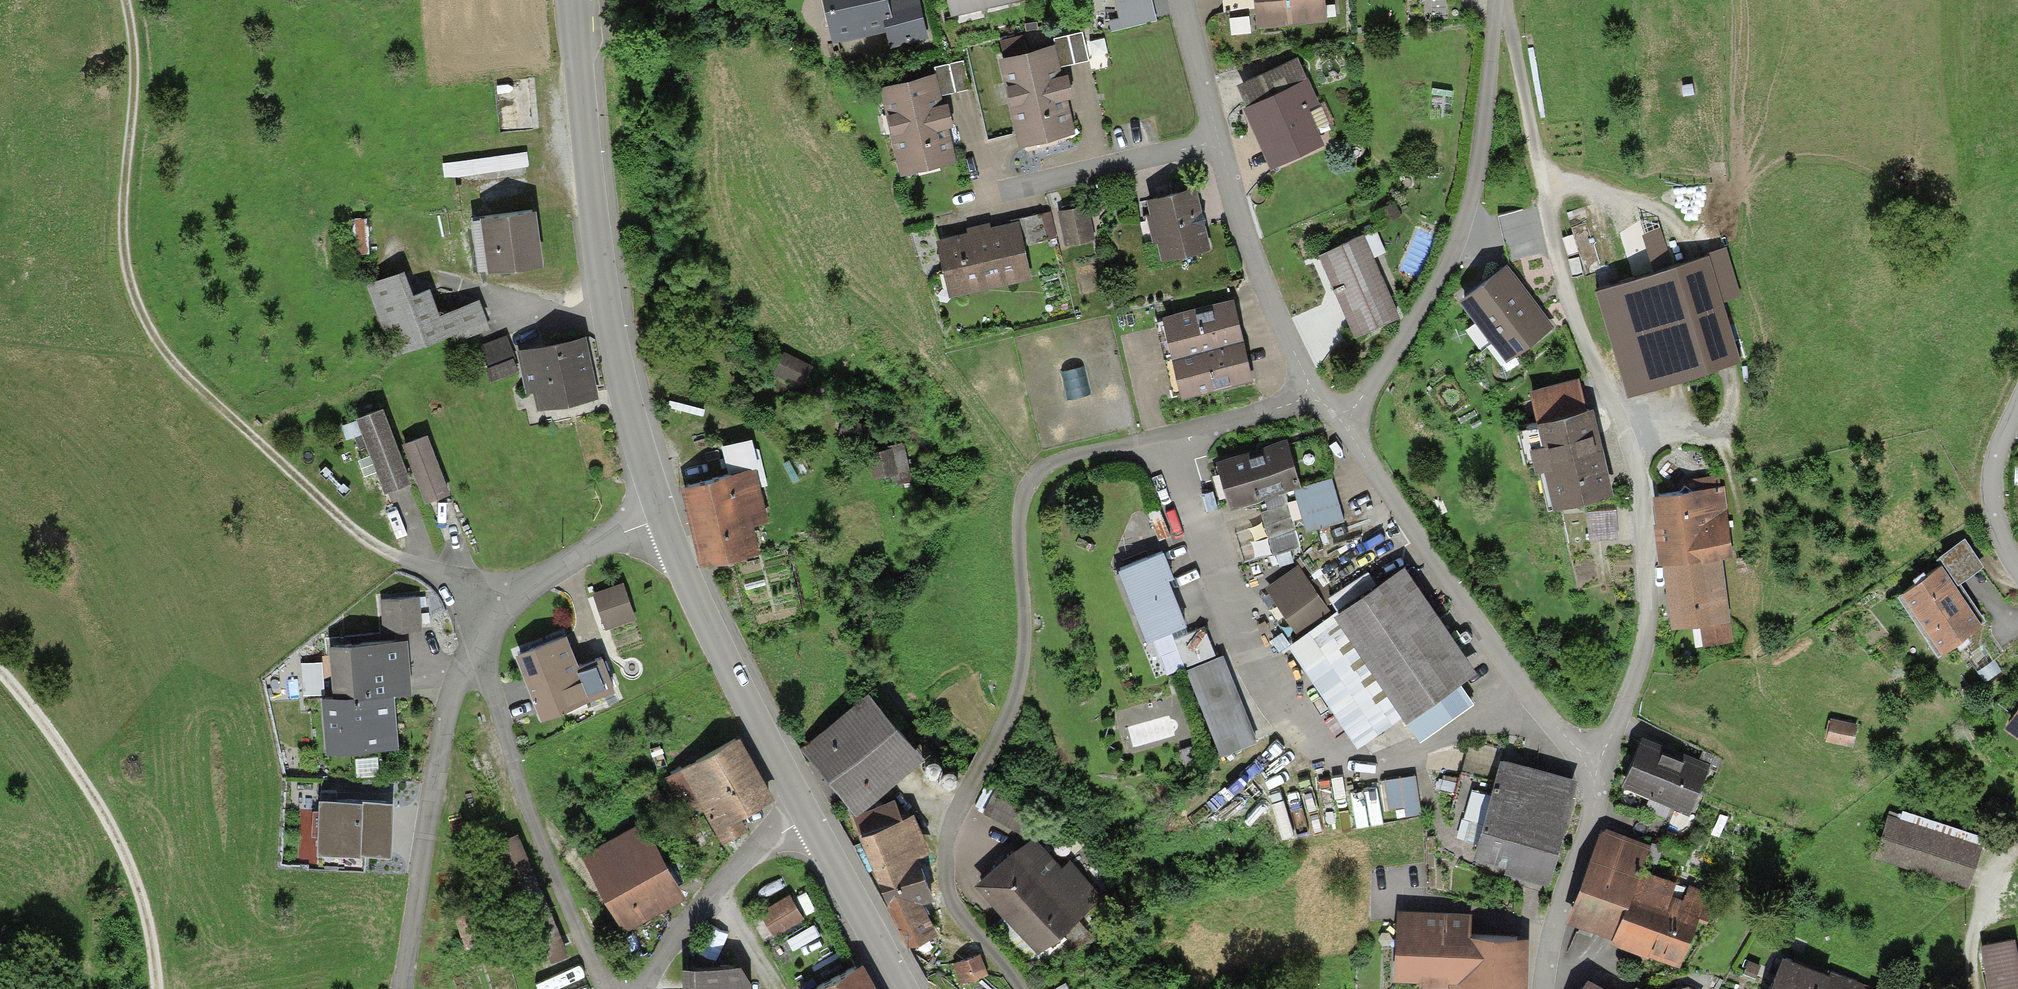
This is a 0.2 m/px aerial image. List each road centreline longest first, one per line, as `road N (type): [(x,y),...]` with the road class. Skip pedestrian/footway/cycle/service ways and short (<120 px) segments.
road 1 (residential): [(1021,988),(964,919),(944,871),(955,810),(1012,696),(1021,520),(1035,483),(1073,459),(1197,435),(1316,392)]
road 2 (residential): [(1593,763),(1619,722),(1646,640),(1638,483),(1617,401),(1595,366),(1555,255),(1512,42),(1497,3)]
road 3 (track): [(120,0),(131,52),(119,246),(151,341),(374,548),(484,603)]
road 4 (secondary): [(574,0),(611,315),(661,514)]
road 5 (residential): [(1342,421),(1418,313),(1453,243),(1482,149),(1497,3)]
road 6 (unclassified): [(1342,421),(1496,651),(1593,763)]
road 7 (residential): [(1316,392),(1254,255),(1182,0)]
road 8 (residential): [(470,655),(485,673),(532,820),(606,988)]
road 9 (track): [(0,681),(106,823),(137,898),(159,988)]
road 10 (residential): [(400,988),(449,697),(470,655)]
road 11 (secondary): [(661,514),(812,817)]
road 12 (residential): [(470,655),(484,603),(661,514)]
road 13 (residential): [(812,817),(722,888),(639,988)]
road 14 (unclassified): [(1593,763),(1595,805),(1559,908),(1545,988)]
road 15 (secondary): [(812,817),(902,988)]
road 16 (unclassified): [(2017,566),(1991,495),(1996,451),(2017,405)]

